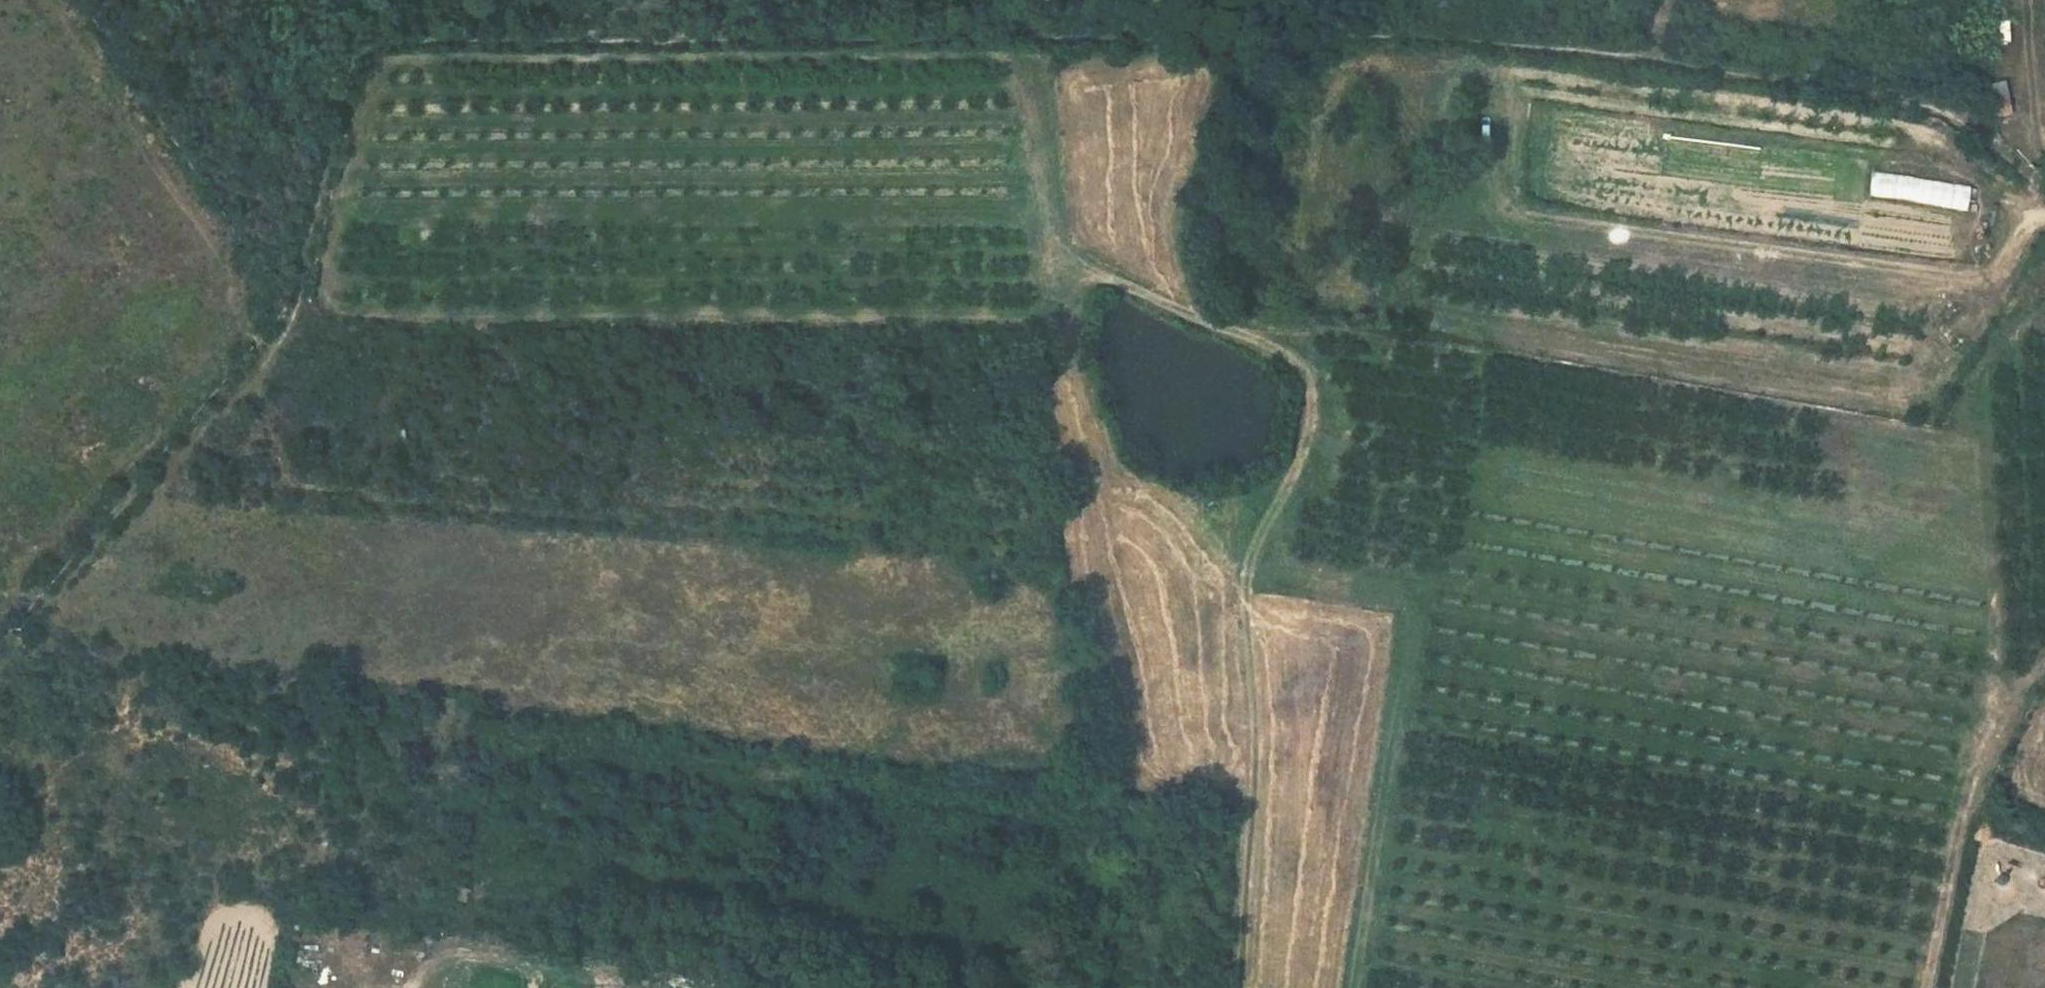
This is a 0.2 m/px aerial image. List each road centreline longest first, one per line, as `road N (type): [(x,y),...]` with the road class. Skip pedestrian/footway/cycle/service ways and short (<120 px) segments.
road 1 (track): [(1999,721),(1964,815),(1927,987)]

